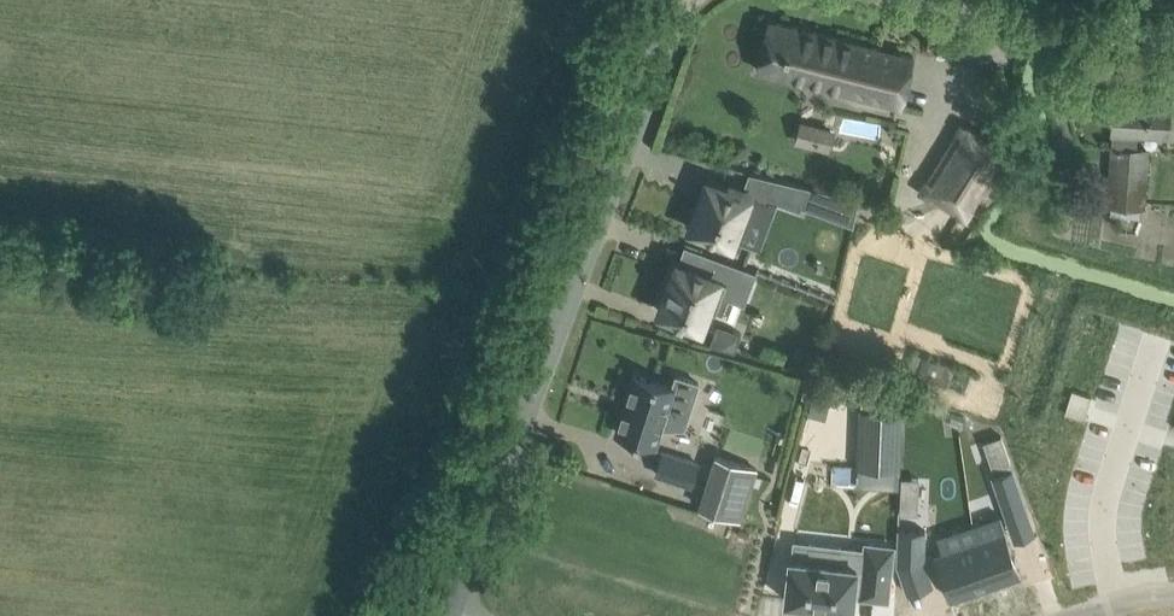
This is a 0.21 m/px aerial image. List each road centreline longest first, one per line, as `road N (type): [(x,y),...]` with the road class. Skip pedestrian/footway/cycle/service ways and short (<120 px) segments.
road 1 (tertiary): [(445,615),(677,0)]
road 2 (unclassified): [(1173,40),(1023,25),(912,0)]

